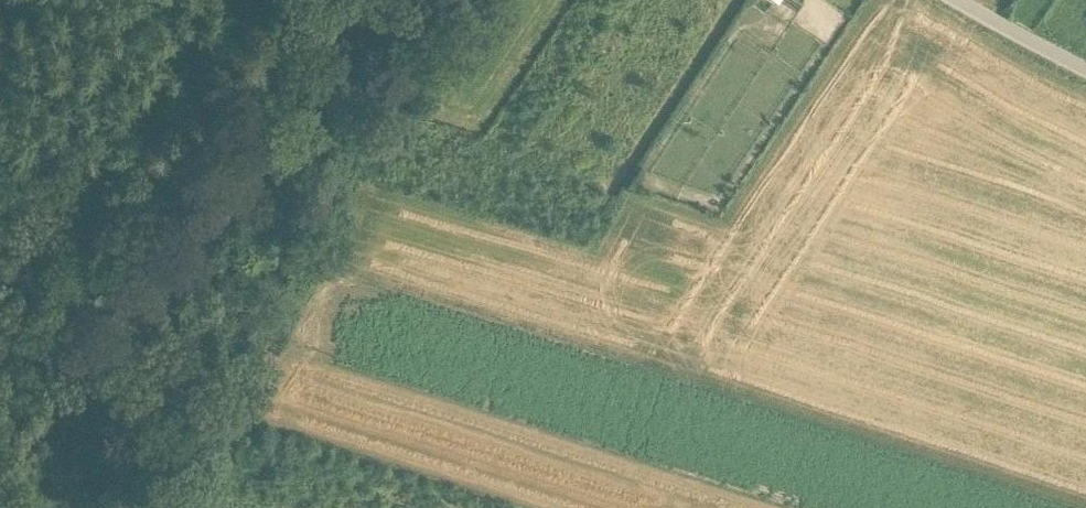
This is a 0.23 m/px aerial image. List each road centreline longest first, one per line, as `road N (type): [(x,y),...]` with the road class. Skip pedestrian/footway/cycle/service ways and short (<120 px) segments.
road 1 (residential): [(962,0),(1085,69)]

